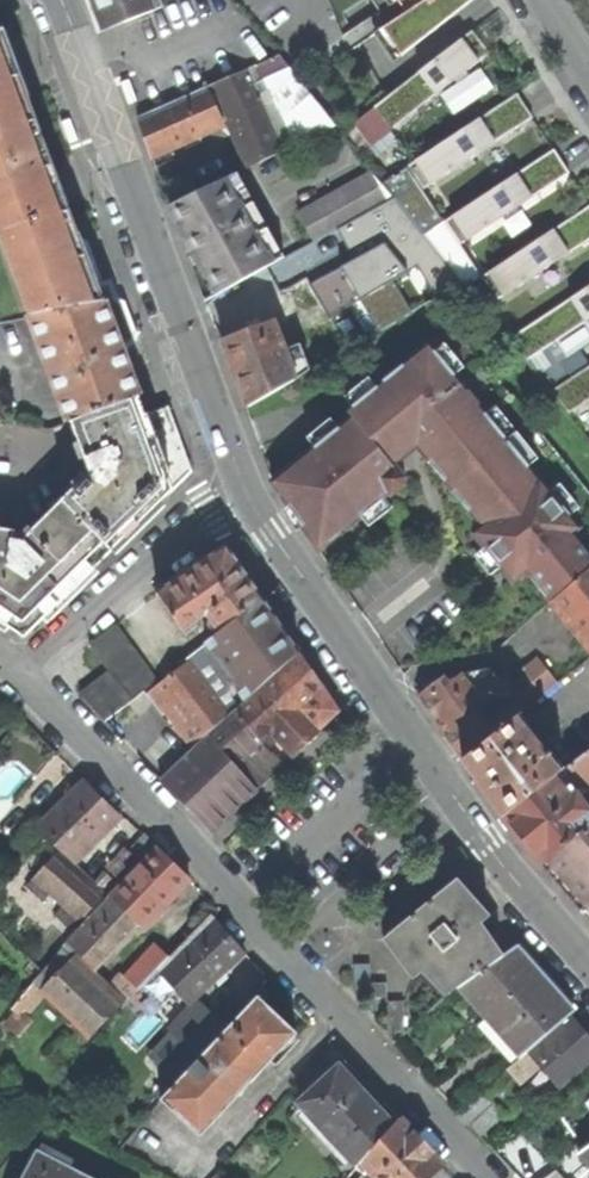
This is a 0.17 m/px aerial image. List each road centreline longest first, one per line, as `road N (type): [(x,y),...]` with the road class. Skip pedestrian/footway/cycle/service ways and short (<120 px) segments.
road 1 (residential): [(491,1177),(18,670)]
road 2 (tertiary): [(588,965),(429,769),(243,493)]
road 3 (tertiary): [(243,493),(60,0)]
road 4 (residential): [(243,493),(18,670)]

